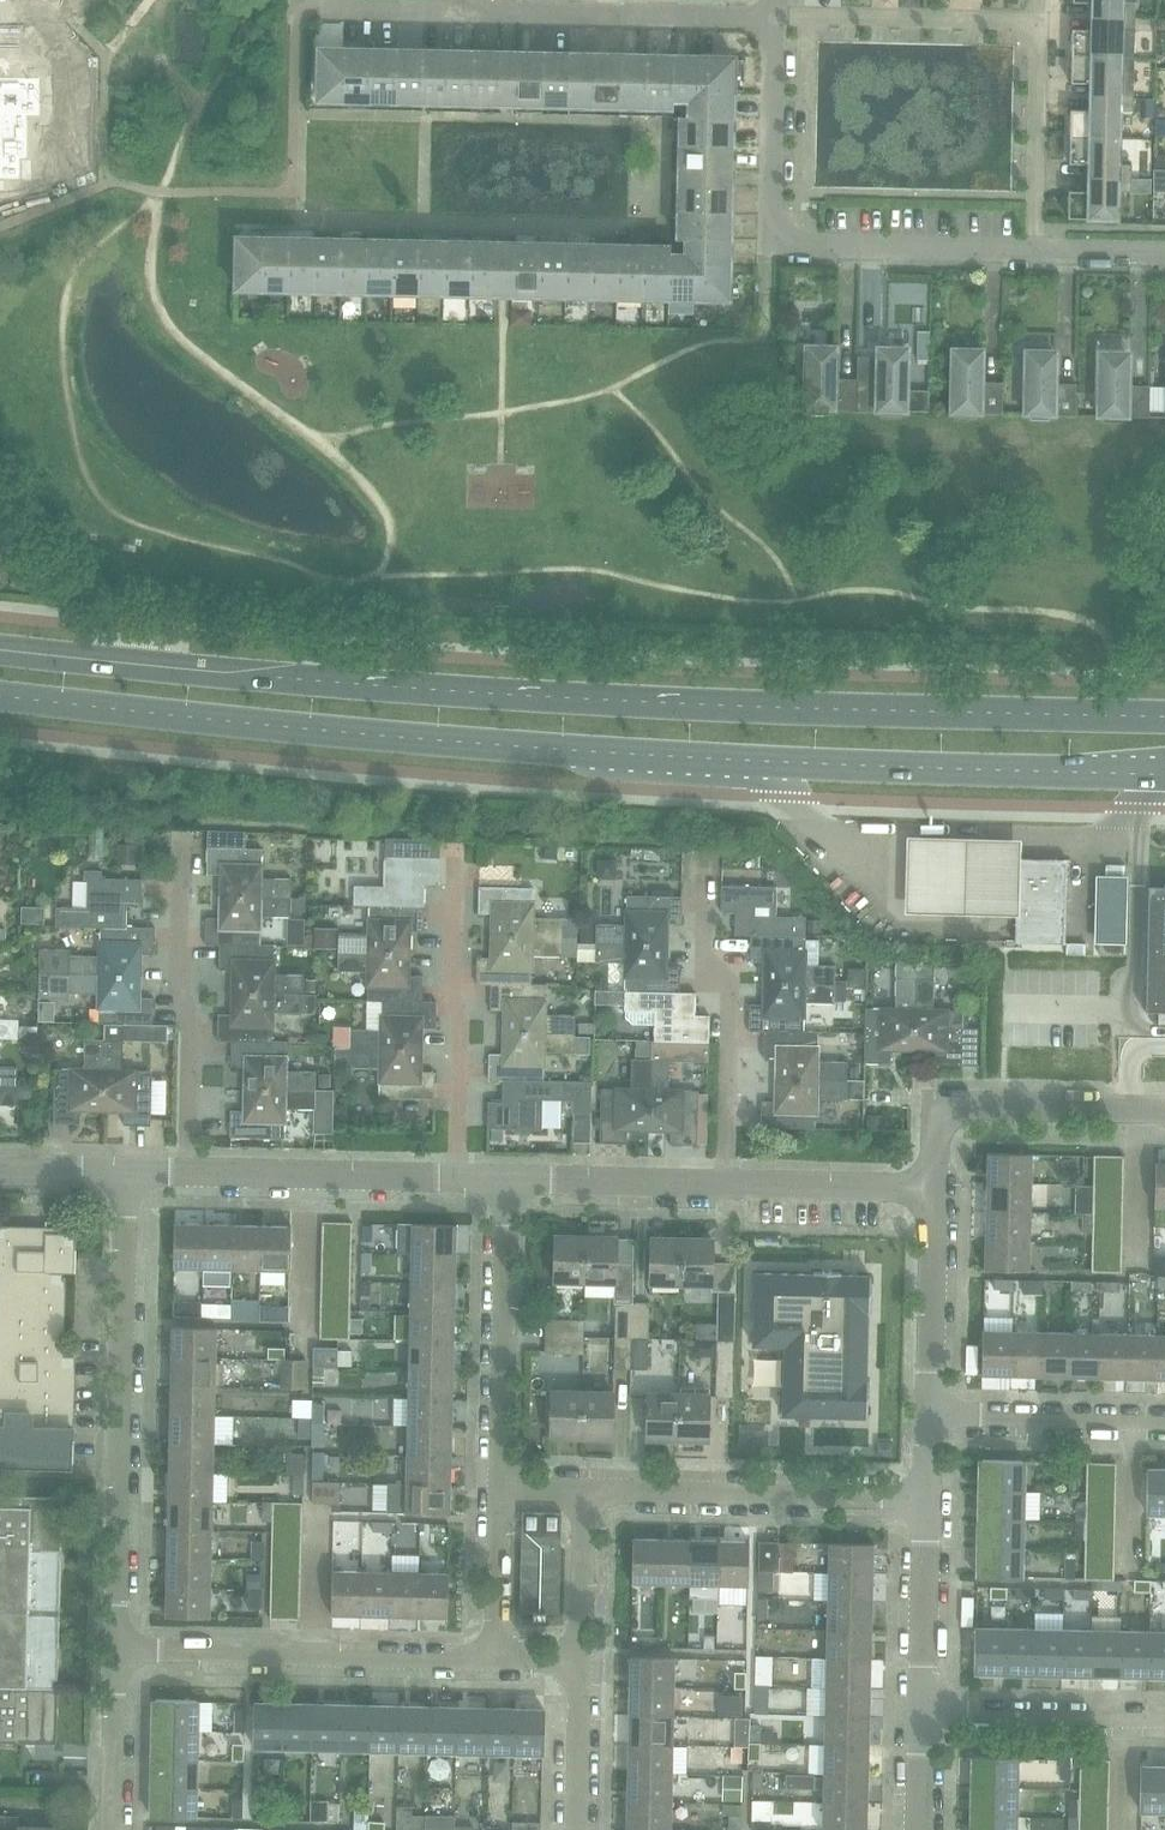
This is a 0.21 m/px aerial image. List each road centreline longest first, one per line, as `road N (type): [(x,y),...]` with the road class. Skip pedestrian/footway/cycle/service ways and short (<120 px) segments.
road 1 (secondary): [(0,695),(599,751),(1164,777)]
road 2 (secondary): [(1164,717),(620,701),(0,649)]
road 3 (residential): [(115,1649),(126,1169)]
road 4 (residential): [(776,18),(1026,24),(1035,50),(1034,250)]
road 5 (residential): [(495,1658),(115,1649)]
road 6 (residential): [(582,1489),(927,1496)]
road 7 (residential): [(725,1184),(729,993),(704,951),(705,852)]
road 8 (residential): [(188,1170),(190,1032),(177,994),(180,834)]
road 9 (residential): [(457,1177),(455,842)]
road 10 (residential): [(455,11),(776,18)]
road 11 (residential): [(934,1189),(936,1105),(1164,1110)]
road 12 (residential): [(499,1488),(507,1178)]
road 13 (residential): [(188,1170),(457,1177)]
road 14 (residential): [(1034,250),(781,240)]
road 15 (residential): [(1164,1717),(922,1711)]
road 16 (residential): [(1164,1420),(929,1414)]
road 17 (residential): [(929,1414),(934,1189)]
road 18 (residential): [(776,18),(781,240)]
road 19 (residential): [(507,1178),(725,1184)]
road 20 (residential): [(922,1711),(927,1496)]
road 21 (residential): [(725,1184),(934,1189)]
road 22 (residential): [(110,1829),(115,1649)]
road 23 (residential): [(582,1489),(581,1660)]
road 24 (residential): [(495,1658),(499,1488)]
road 25 (residential): [(576,1829),(581,1660)]
road 26 (residential): [(1034,250),(1164,251)]
road 27 (residential): [(0,1166),(126,1169)]
road 28 (residential): [(333,7),(455,11)]

